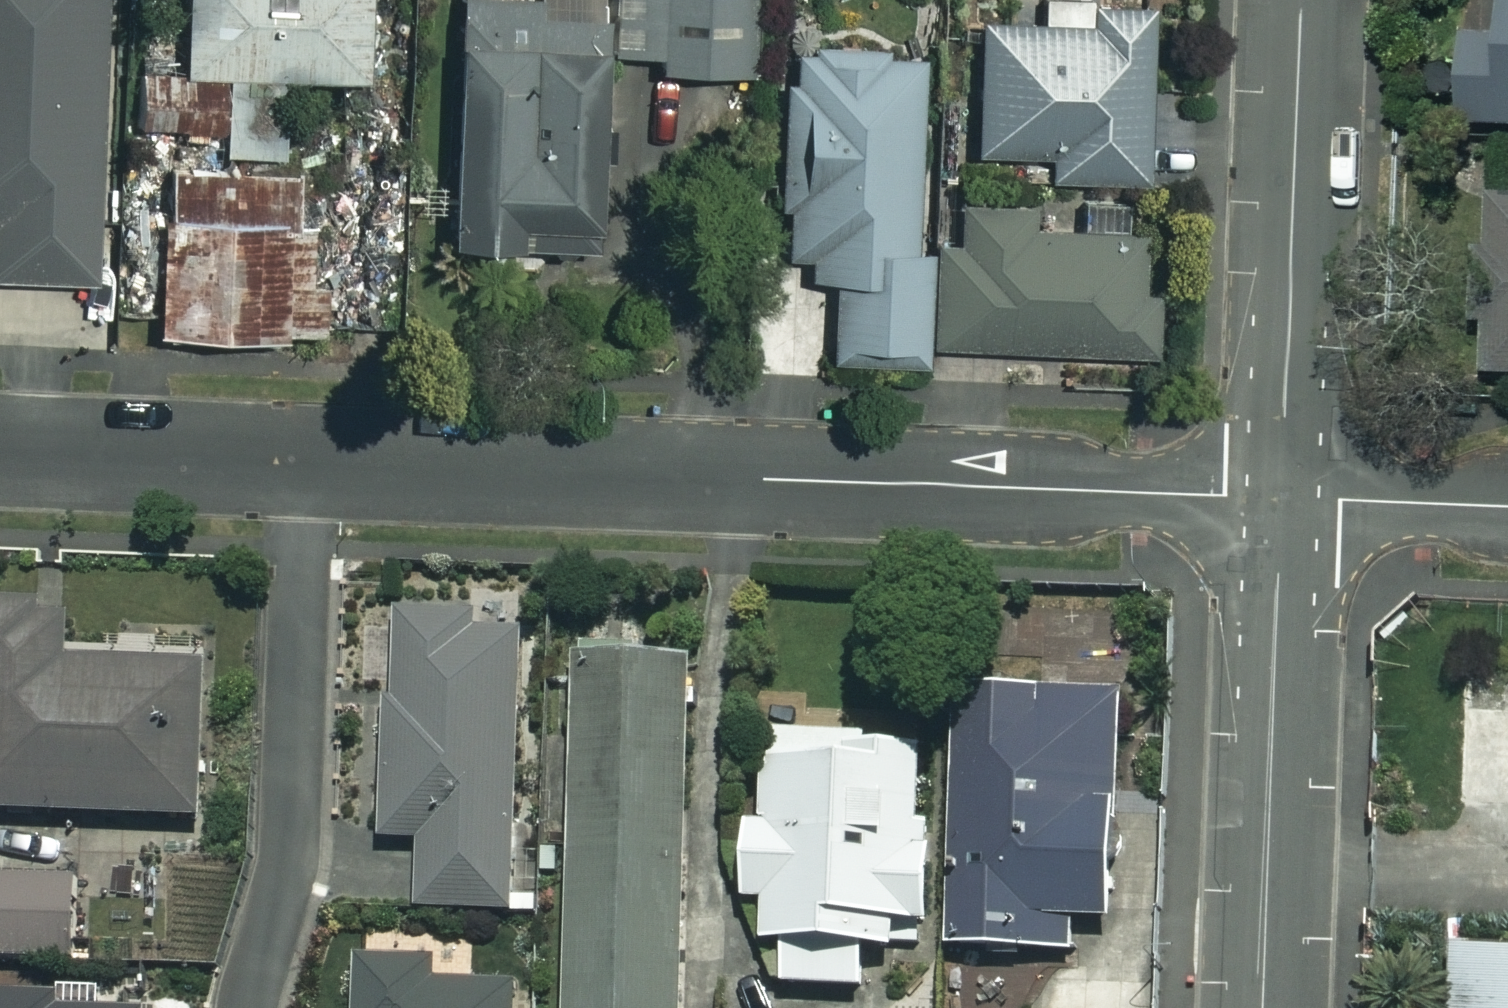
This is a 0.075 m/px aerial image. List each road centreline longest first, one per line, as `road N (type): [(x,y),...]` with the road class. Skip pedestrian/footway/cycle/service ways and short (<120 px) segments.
road 1 (residential): [(306,462),(1286,500)]
road 2 (residential): [(245,1007),(295,785),(306,462)]
road 3 (tertiary): [(1266,1007),(1286,500)]
road 4 (tertiary): [(1286,500),(1303,0)]
road 5 (residential): [(0,451),(306,462)]
road 6 (residential): [(1286,500),(1507,507)]

